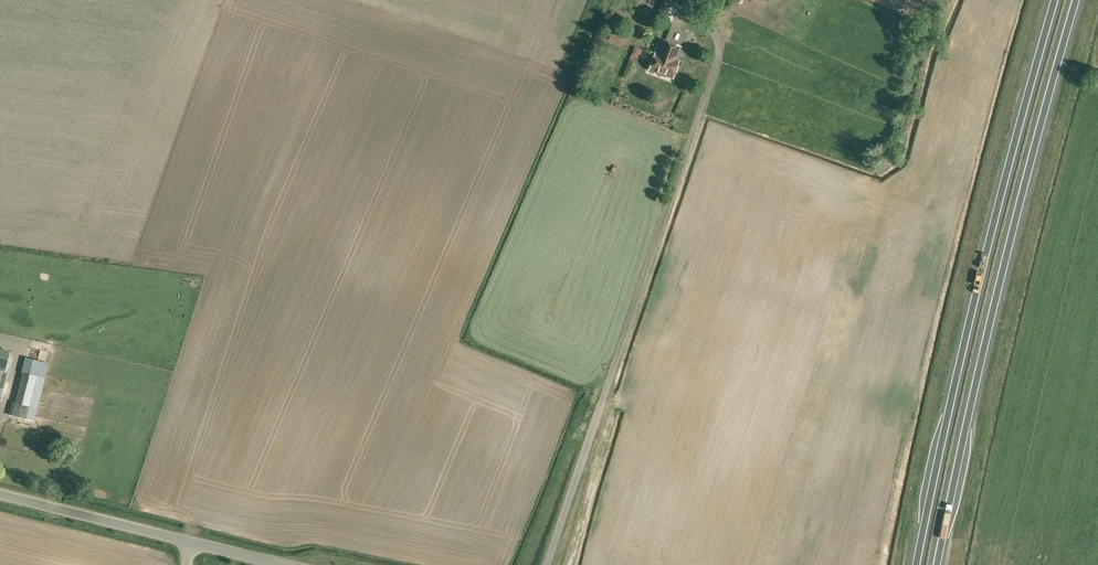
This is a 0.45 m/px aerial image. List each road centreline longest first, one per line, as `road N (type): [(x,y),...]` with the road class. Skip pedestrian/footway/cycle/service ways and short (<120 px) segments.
road 1 (trunk): [(1054,0),(917,564)]
road 2 (trunk): [(939,564),(1075,0)]
road 3 (unclassified): [(279,564),(0,495)]

